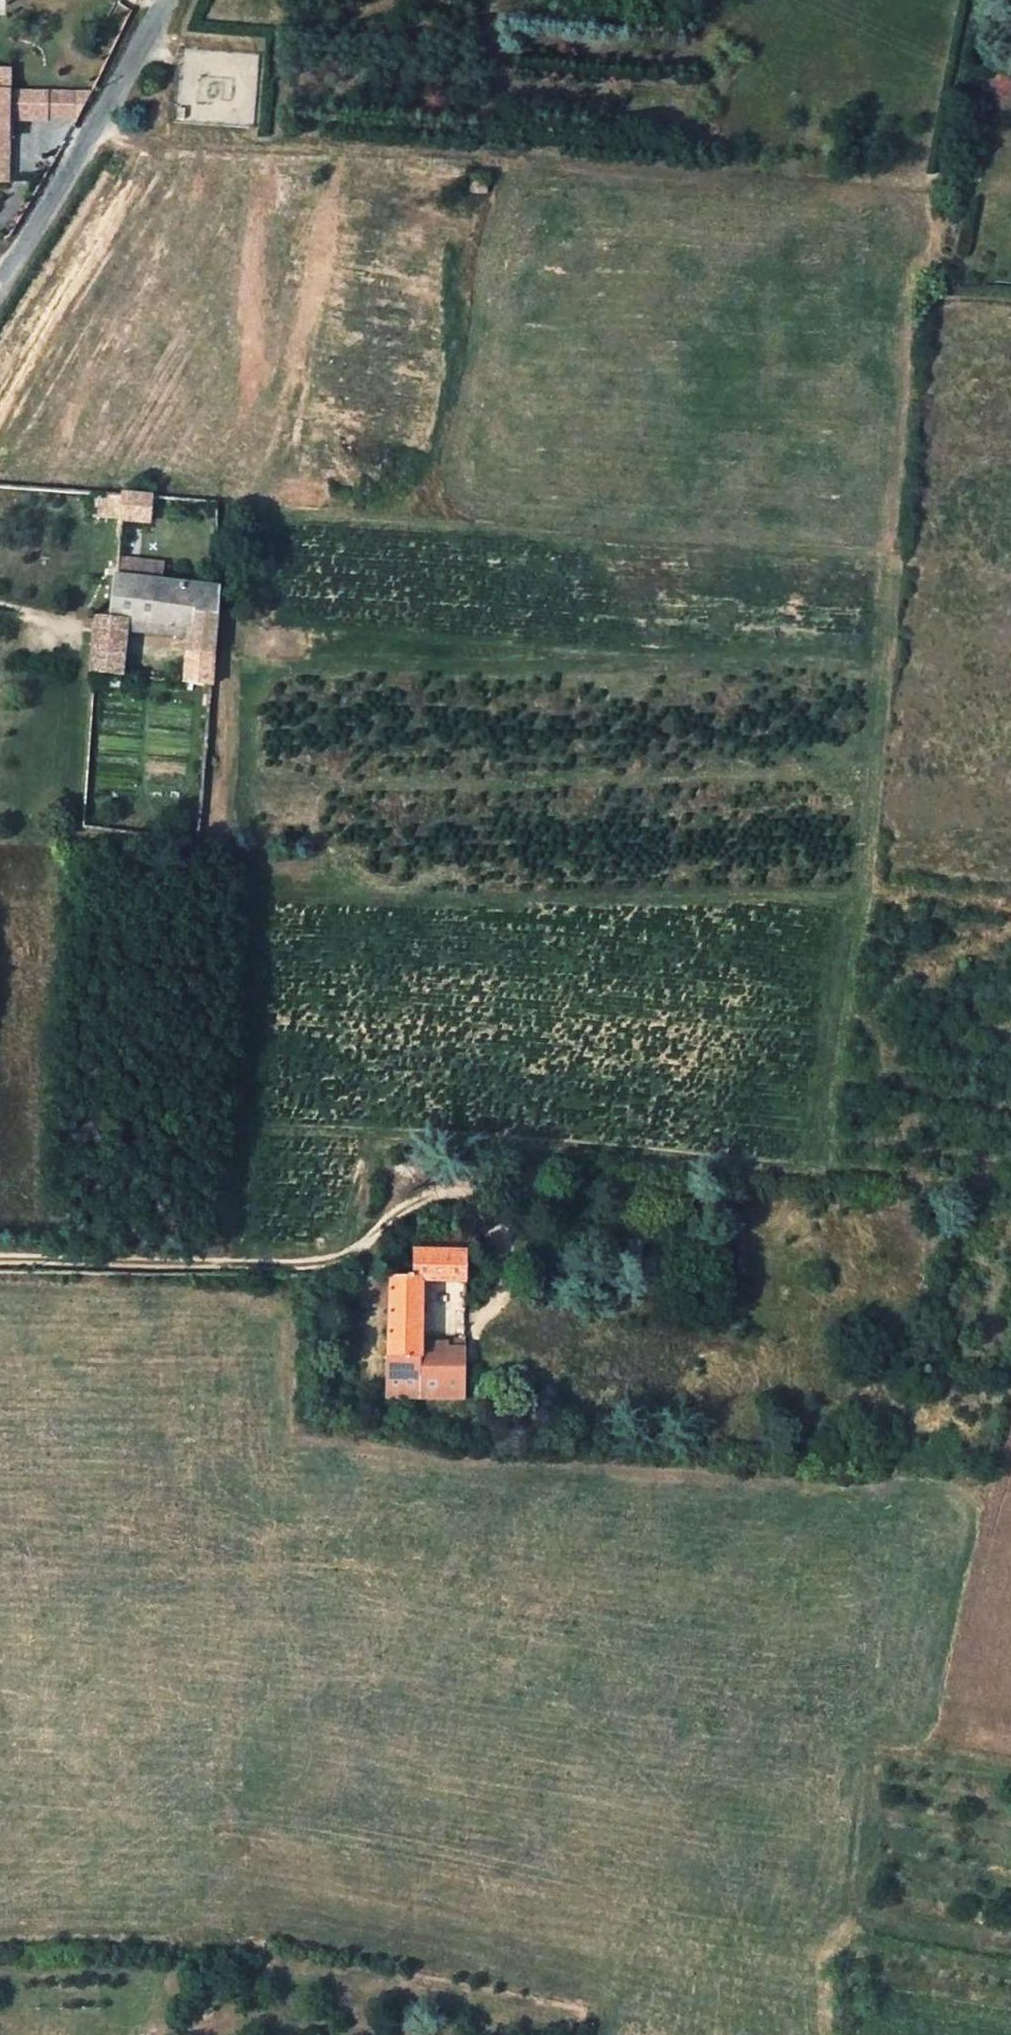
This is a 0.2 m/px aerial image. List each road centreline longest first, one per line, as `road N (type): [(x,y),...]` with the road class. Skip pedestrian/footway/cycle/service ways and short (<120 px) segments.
road 1 (unclassified): [(0,276),(165,0)]

